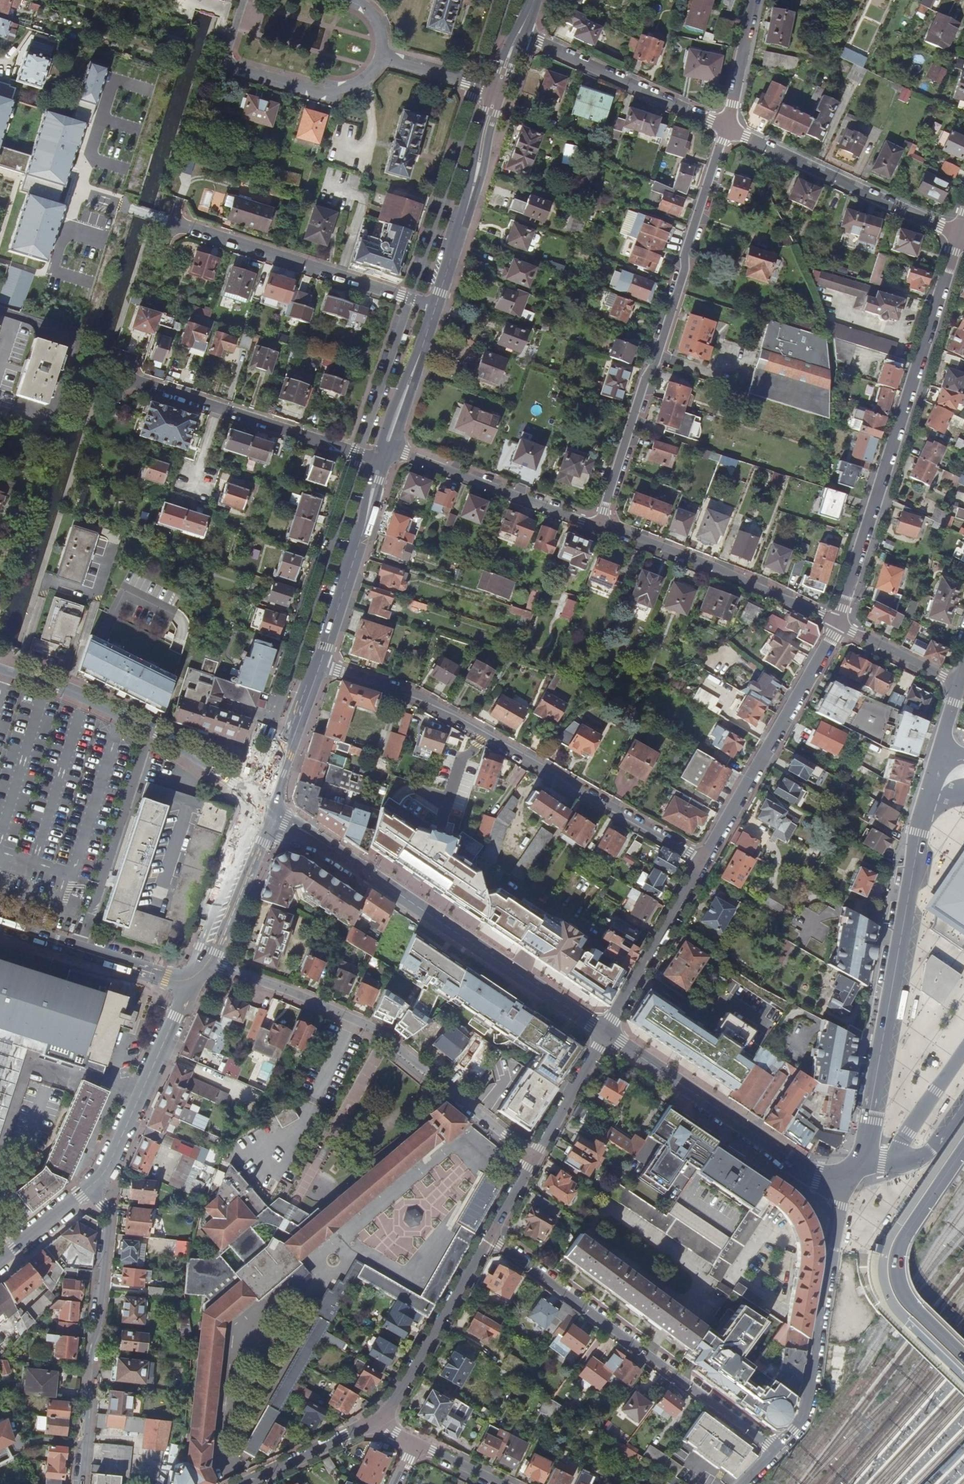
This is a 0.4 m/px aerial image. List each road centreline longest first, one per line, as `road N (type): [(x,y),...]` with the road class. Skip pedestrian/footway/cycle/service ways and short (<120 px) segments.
road 1 (tertiary): [(940,750),(913,859),(864,1158),(854,1174),(839,1178)]
road 2 (residential): [(320,665),(413,696),(704,862)]
road 3 (residential): [(601,525),(728,129)]
road 4 (tertiary): [(606,1034),(266,806)]
road 5 (residential): [(838,623),(960,235)]
road 6 (residential): [(202,960),(373,1028),(534,1158)]
road 7 (residential): [(775,1450),(491,1239)]
road 8 (tertiary): [(82,1483),(110,1214),(88,1189)]
road 9 (tertiary): [(266,806),(158,735),(0,669)]
road 10 (residential): [(839,1178),(808,1404),(775,1450)]
road 11 (residential): [(173,223),(436,307)]
road 12 (tertiary): [(839,1178),(793,1162),(606,1034)]
road 13 (residential): [(704,862),(838,623)]
road 14 (tertiary): [(963,1145),(887,1267),(897,1291),(963,1357)]
road 15 (residential): [(838,623),(601,525)]
road 16 (residential): [(960,235),(728,129)]
road 17 (residential): [(728,129),(519,34)]
road 18 (residential): [(88,1189),(114,1154),(191,985)]
road 19 (residential): [(601,525),(386,446)]
road 20 (tertiary): [(497,92),(436,307)]
road 21 (residential): [(373,1422),(411,1376),(491,1239)]
road 22 (tertiary): [(381,461),(320,665)]
road 23 (residential): [(233,32),(224,64),(330,94),(371,76),(381,58)]
road 24 (tertiary): [(0,925),(191,985)]
road 25 (residential): [(606,1034),(704,862)]
road 26 (residential): [(219,407),(381,461)]
road 27 (tertiary): [(202,960),(266,806)]
road 28 (tertiary): [(320,665),(266,806)]
road 29 (tertiary): [(436,307),(386,446)]
road 30 (residential): [(534,1158),(606,1034)]
road 31 (residential): [(245,1483),(373,1422)]
road 32 (residential): [(838,623),(960,684)]
road 33 (residential): [(755,0),(728,129)]
road 34 (residential): [(381,58),(497,92)]

